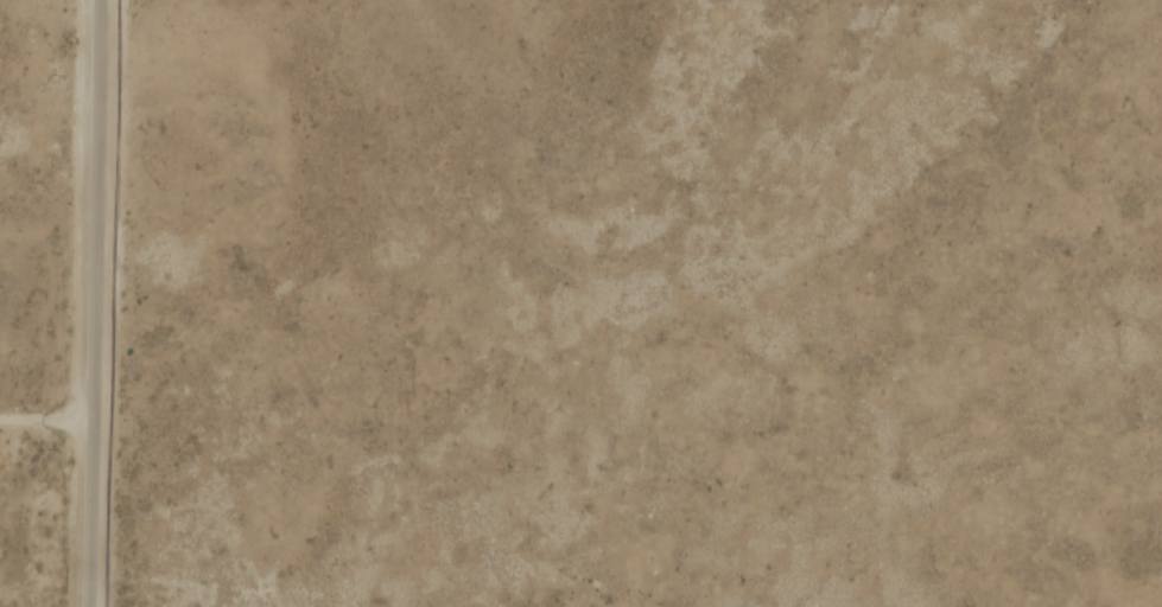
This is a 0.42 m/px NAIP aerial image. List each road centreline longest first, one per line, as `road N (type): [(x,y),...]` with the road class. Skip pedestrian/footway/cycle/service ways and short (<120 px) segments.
road 1 (residential): [(100,0),(89,606)]

